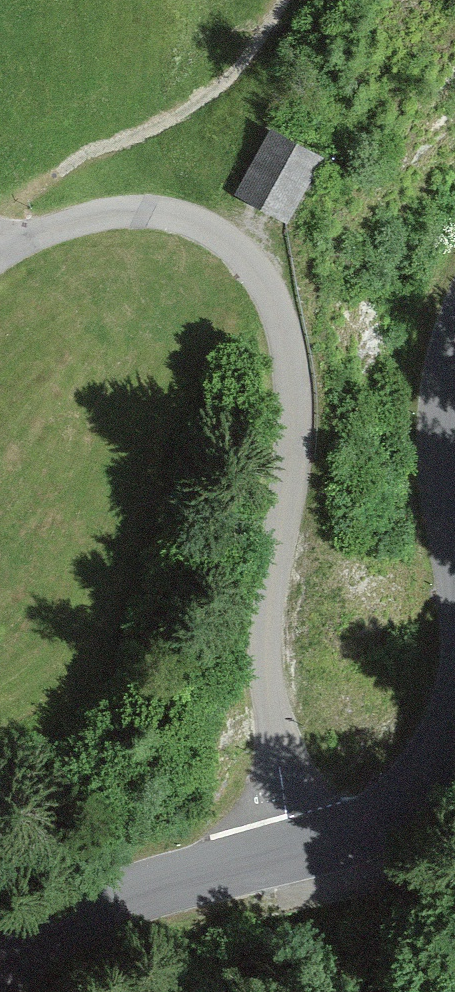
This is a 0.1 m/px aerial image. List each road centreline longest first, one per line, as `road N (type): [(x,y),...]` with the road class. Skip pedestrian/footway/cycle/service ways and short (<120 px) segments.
road 1 (unclassified): [(0,253),(72,221),(159,211),(196,223),(262,276),(294,386),(267,662),(289,849)]
road 2 (tertiary): [(0,968),(37,939),(106,911),(289,849)]
road 3 (tertiary): [(289,849),(401,810),(454,748)]

